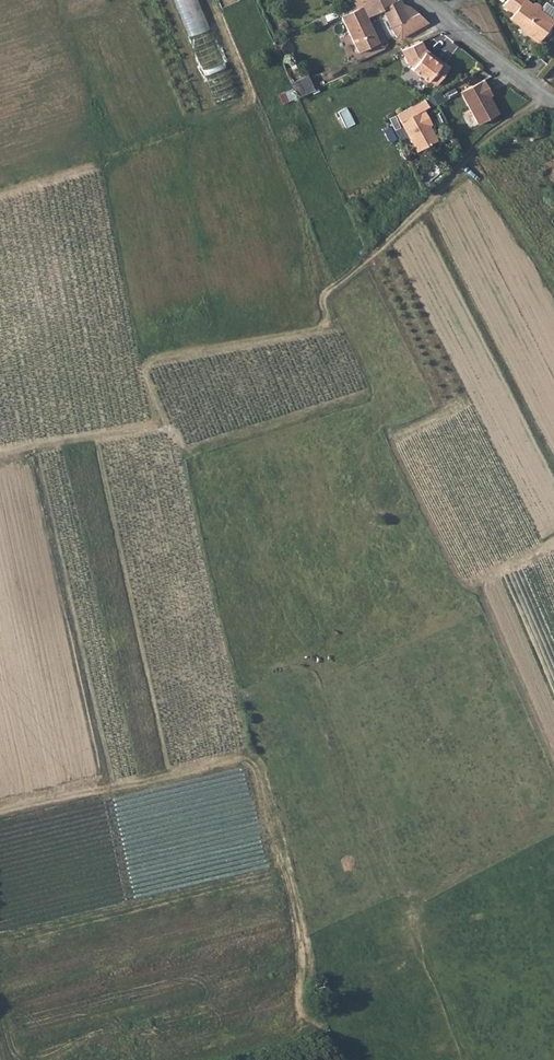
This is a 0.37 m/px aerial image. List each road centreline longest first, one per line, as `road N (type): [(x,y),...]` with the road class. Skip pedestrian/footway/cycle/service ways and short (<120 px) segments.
road 1 (track): [(0,456),(157,421),(142,369),(324,327),(330,290),(465,169),(485,136),(548,100)]
road 2 (track): [(0,811),(246,754),(285,858),(312,1032),(211,1059)]
road 3 (unclassified): [(553,105),(420,0)]
road 4 (track): [(465,169),(485,183),(553,292)]

